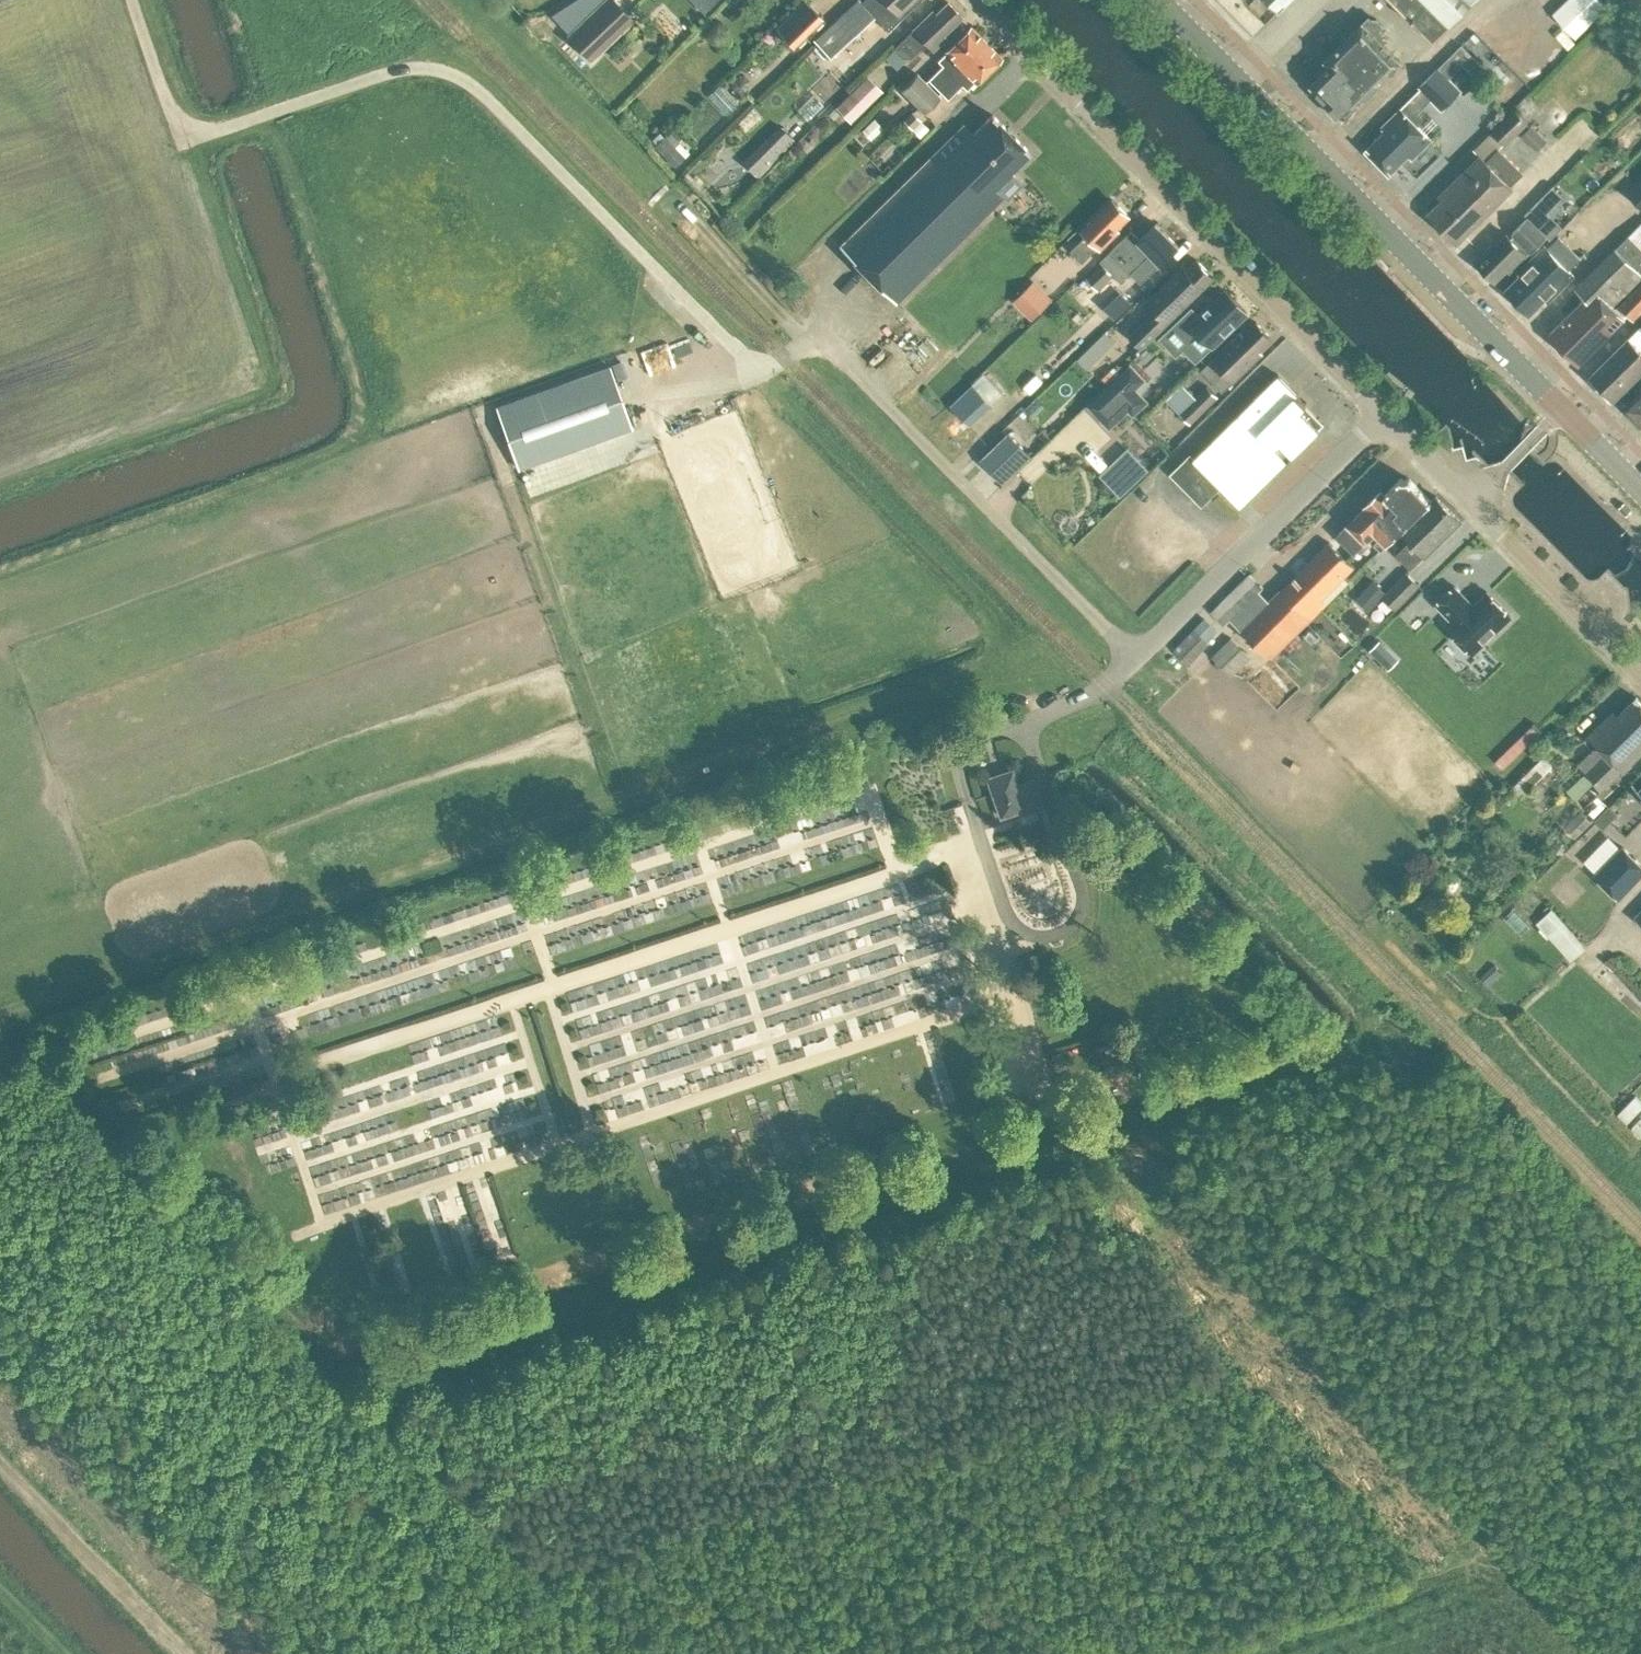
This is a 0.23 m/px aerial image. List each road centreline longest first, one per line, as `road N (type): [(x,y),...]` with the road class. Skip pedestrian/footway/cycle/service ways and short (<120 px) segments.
road 1 (unclassified): [(134,0),(177,128),(190,139),(398,73),(437,72),(469,84),(739,357),(775,366),(816,343),(837,356),(1136,656)]
road 2 (track): [(1010,729),(978,691),(900,692),(0,1003)]
road 3 (secondary): [(1561,410),(1156,0)]
road 4 (residential): [(1383,413),(986,0)]
road 5 (unclassified): [(1383,413),(1136,656)]
road 6 (residential): [(1640,676),(1473,497)]
road 7 (unclassified): [(1473,497),(1383,413)]

